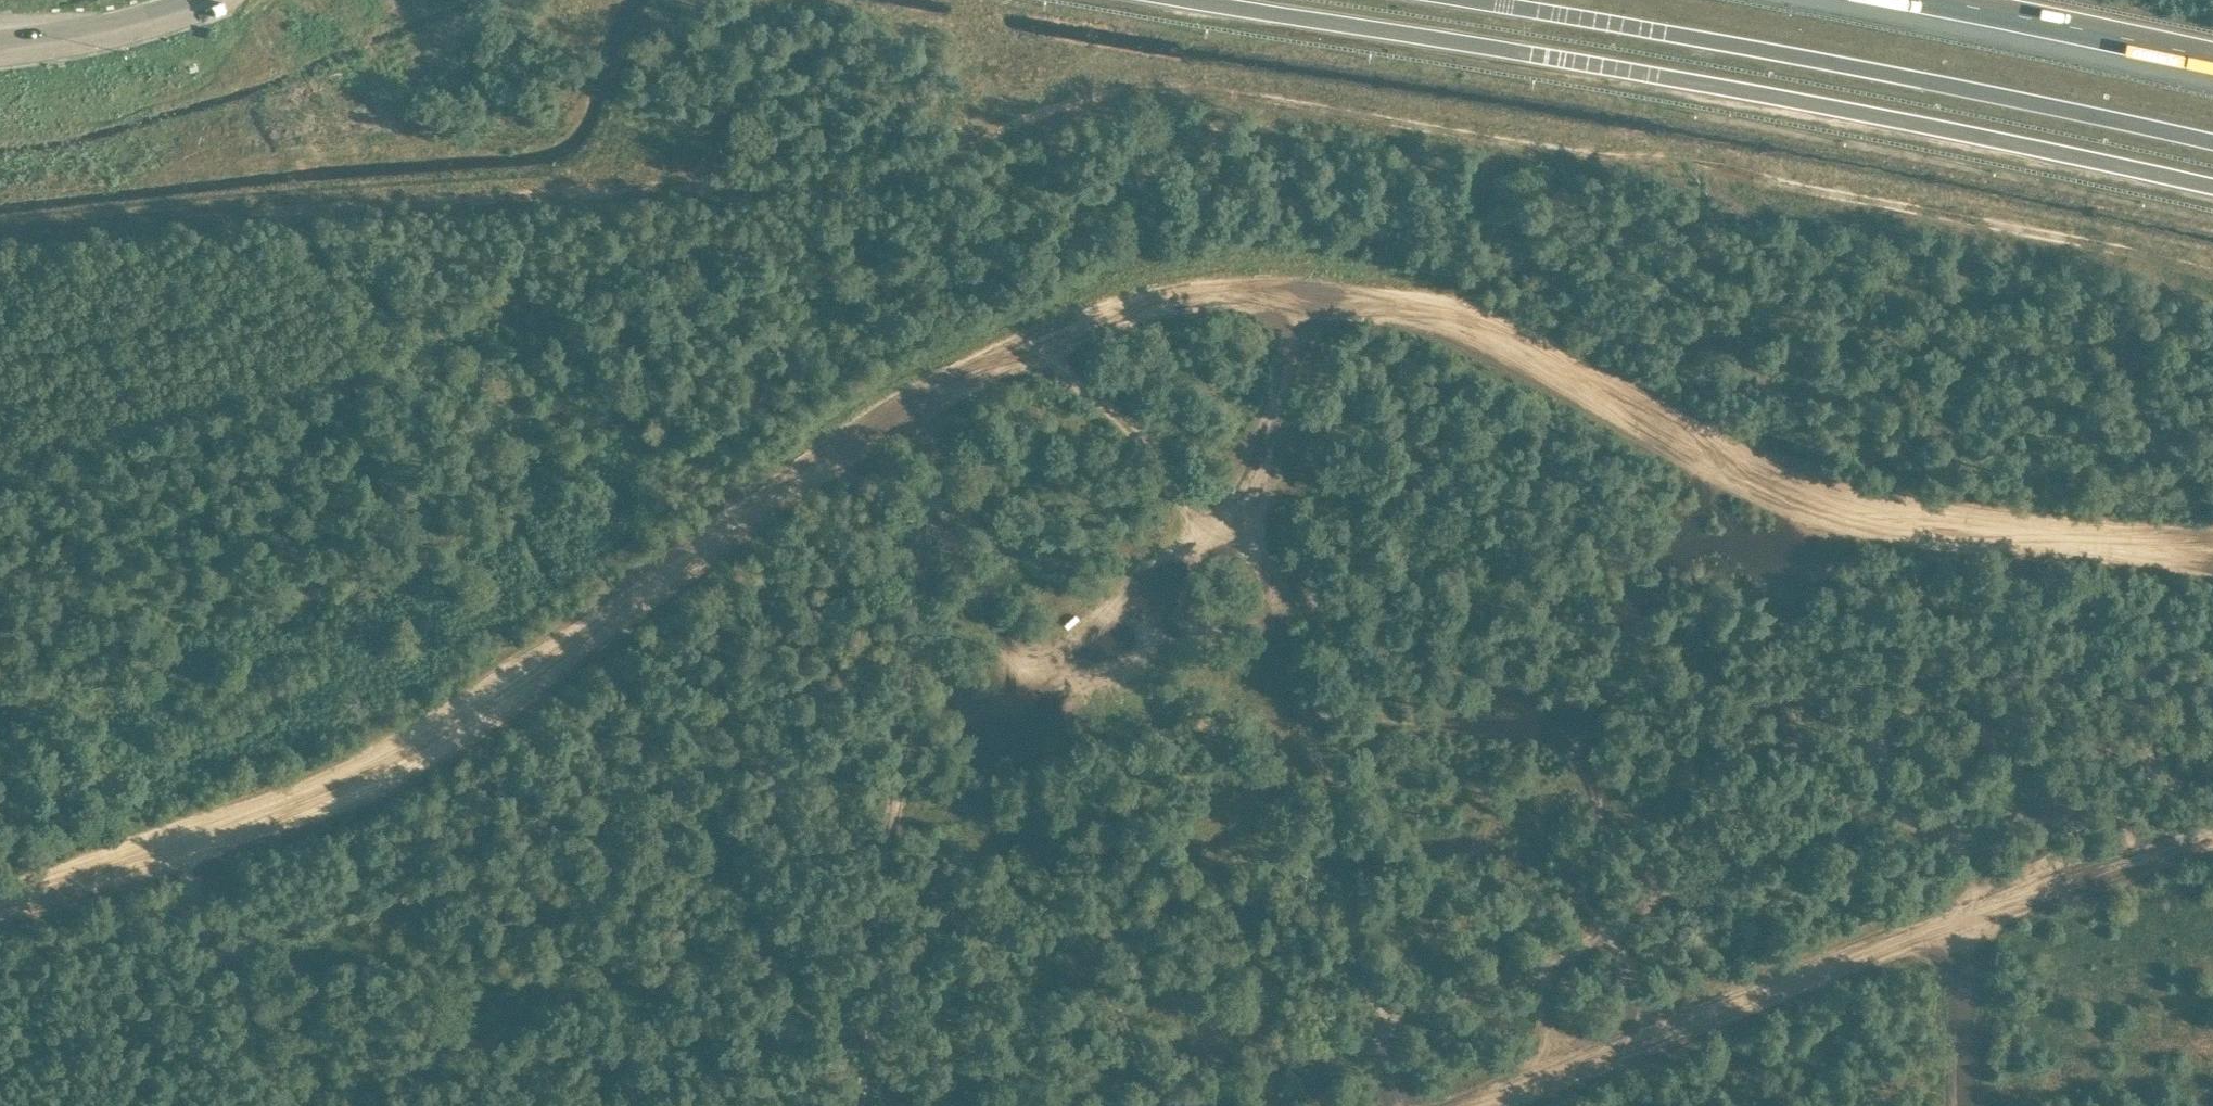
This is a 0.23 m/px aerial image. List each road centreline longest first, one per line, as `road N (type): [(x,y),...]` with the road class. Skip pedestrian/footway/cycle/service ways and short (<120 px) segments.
road 1 (track): [(2212,538),(1923,512),(1781,490),(1429,300),(1271,276),(1156,282),(957,357),(408,744),(301,795),(0,895)]
road 2 (track): [(2212,271),(1615,145),(1210,80),(1109,77),(1047,90),(909,170),(580,203),(0,217)]
road 3 (track): [(1006,338),(1126,417),(1195,519),(1546,726),(1609,791),(1594,928),(1557,968),(1552,1065)]
road 4 (motorway): [(1207,0),(1547,56),(2212,187)]
road 5 (track): [(1389,1105),(1373,996),(1254,512),(1277,385),(1271,276)]
road 6 (track): [(1437,1105),(2212,836)]
road 7 (track): [(957,357),(927,563),(973,708),(1027,748),(1077,920),(1158,1105)]
road 8 (motorway): [(1476,0),(1847,64),(2212,139)]
road 9 (track): [(181,835),(305,1105)]
road 10 (track): [(1195,519),(973,708)]
road 11 (motorway): [(1942,0),(2212,56)]
road 12 (track): [(1305,723),(1333,715),(1546,726)]
road 13 (track): [(1968,917),(1972,1105)]

